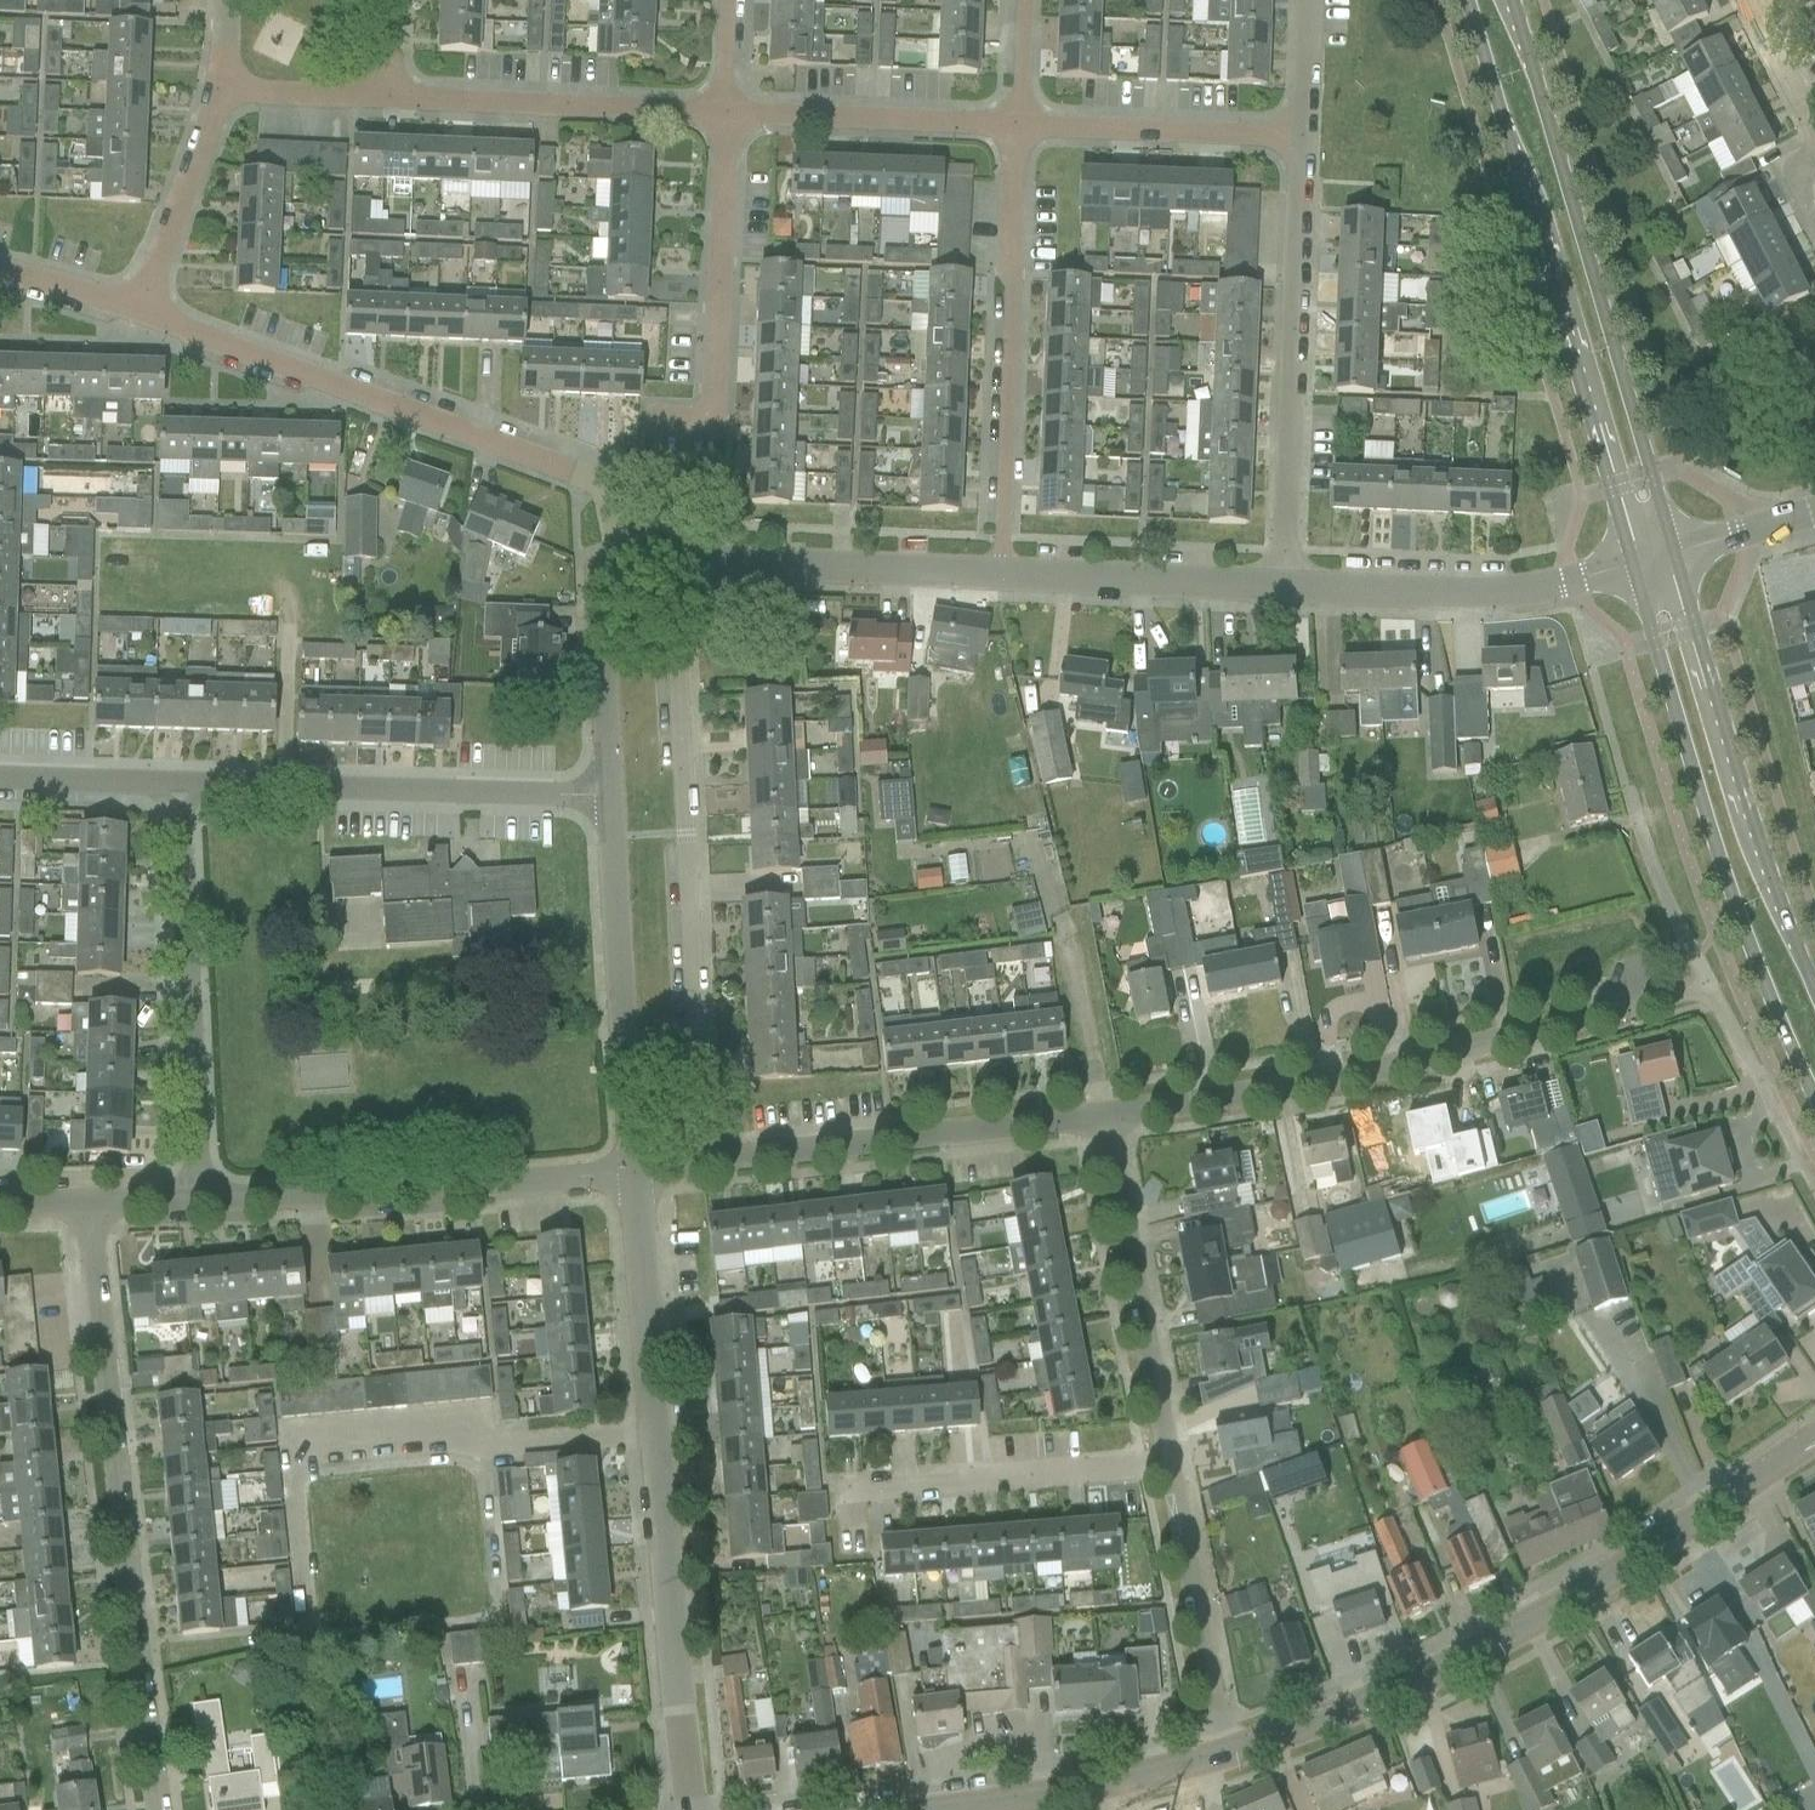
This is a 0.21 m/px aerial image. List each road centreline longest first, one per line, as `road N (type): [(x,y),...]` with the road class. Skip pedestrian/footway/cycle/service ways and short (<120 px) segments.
road 1 (tertiary): [(1236,1761),(1434,1680),(1595,1591),(1814,1438)]
road 2 (residential): [(692,1809),(633,1172)]
road 3 (residential): [(96,1210),(101,1366),(161,1809)]
road 4 (residential): [(676,565),(700,1163)]
road 5 (tertiary): [(1469,0),(1634,564)]
road 6 (residential): [(627,564),(609,494),(598,481),(139,311)]
road 7 (tertiary): [(1676,552),(1509,0)]
road 8 (tertiary): [(1634,564),(1703,799),(1761,966),(1814,1085)]
road 9 (residential): [(1111,1119),(1485,1045),(1600,1015),(1632,993)]
road 10 (tertiary): [(1814,991),(1774,896),(1676,552)]
road 11 (residential): [(1282,589),(1300,139)]
road 12 (residential): [(1021,128),(1002,576)]
road 13 (residential): [(204,1204),(633,1172)]
road 14 (residential): [(184,784),(610,794)]
road 15 (residential): [(184,784),(204,1204)]
road 16 (residential): [(700,1163),(1111,1119)]
road 17 (residential): [(633,1172),(610,794)]
road 18 (residential): [(652,425),(715,428),(727,116)]
road 19 (residential): [(1634,564),(1477,593),(1282,589)]
road 20 (residential): [(1111,1119),(1173,1461)]
road 21 (residential): [(840,1489),(1173,1461)]
road 22 (residential): [(398,103),(727,116)]
road 23 (residential): [(1002,576),(676,565)]
road 24 (residential): [(1173,1461),(1215,1713),(1236,1761)]
road 25 (residential): [(727,116),(1021,128)]
road 26 (residential): [(1282,589),(1002,576)]
road 27 (residential): [(1021,128),(1300,139)]
road 28 (tertiary): [(975,1809),(1100,1795),(1236,1761)]
road 29 (residential): [(610,794),(597,577),(608,566),(627,564)]
road 30 (residential): [(139,311),(227,92)]
road 31 (residential): [(0,778),(184,784)]
road 32 (residential): [(227,92),(398,103)]
road 33 (residential): [(139,311),(0,273)]
road 34 (residential): [(1814,513),(1676,552)]
road 35 (residential): [(1300,139),(1308,0)]
road 36 (residential): [(1025,0),(1021,128)]

